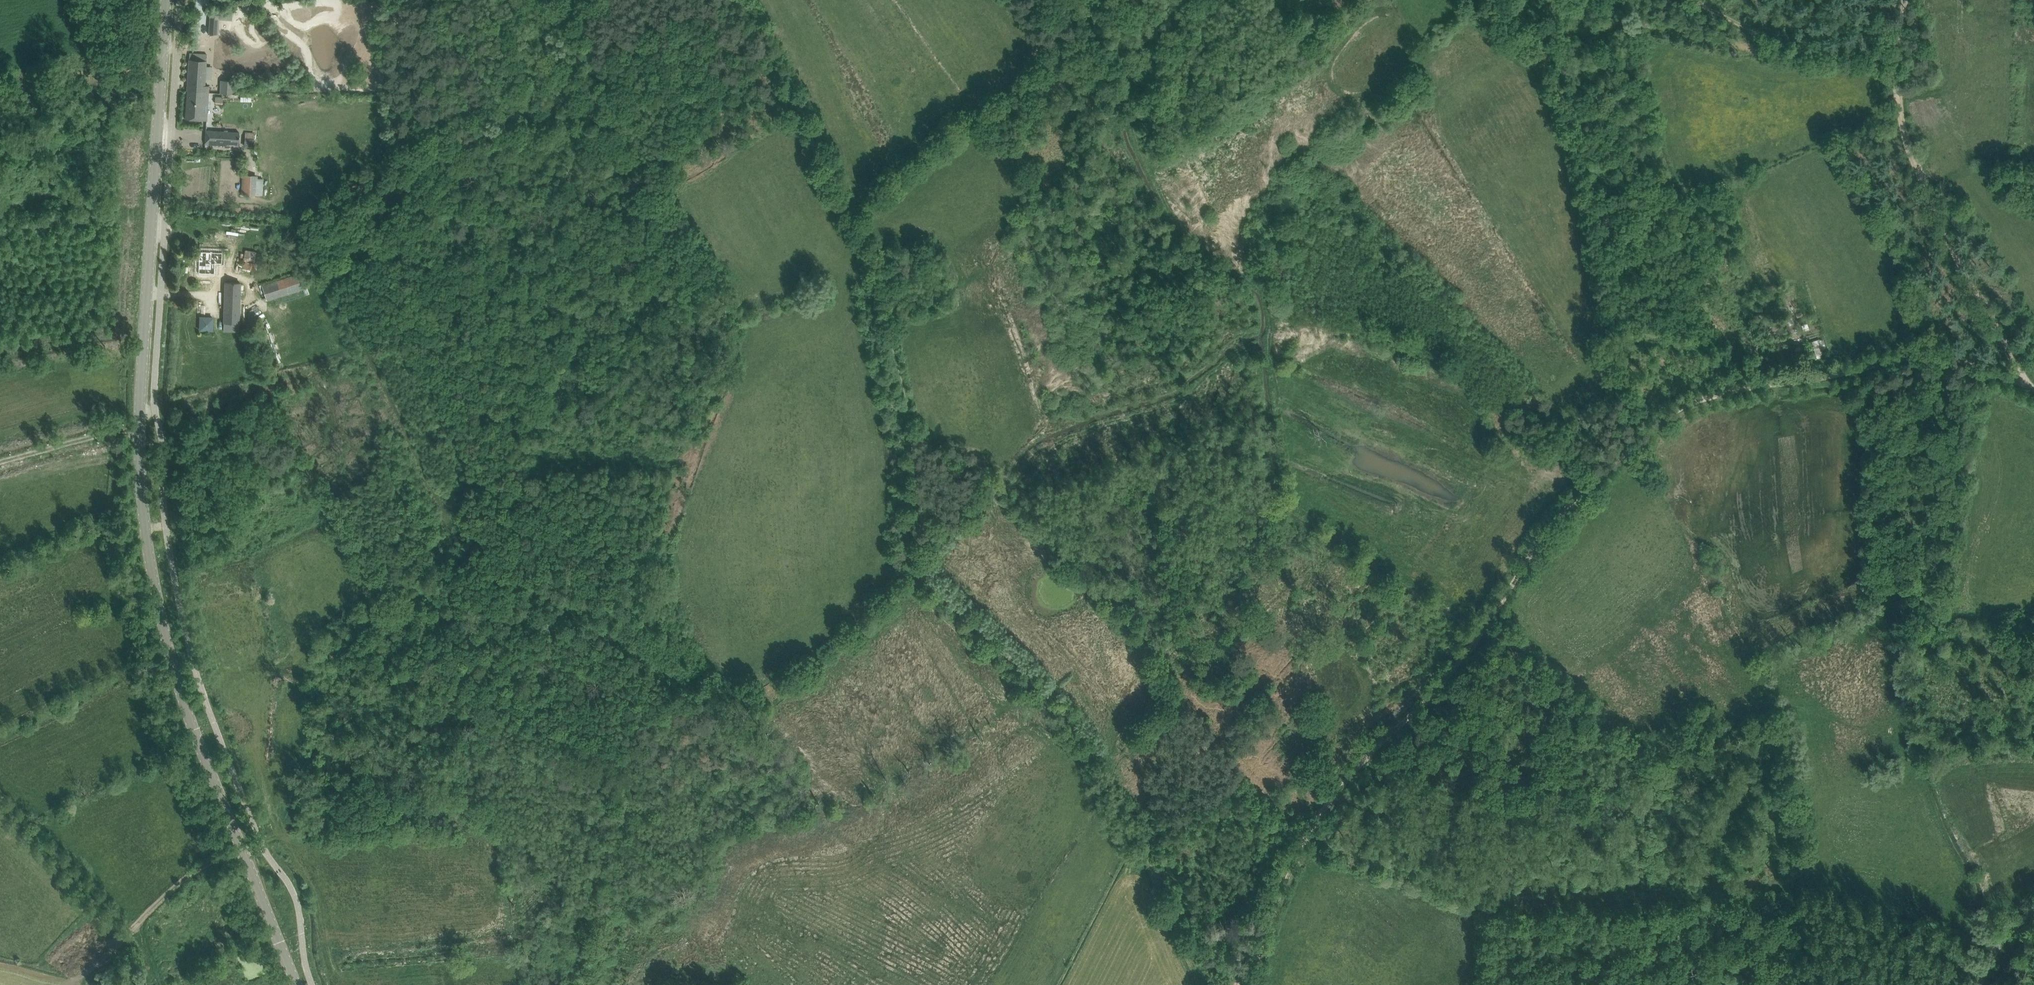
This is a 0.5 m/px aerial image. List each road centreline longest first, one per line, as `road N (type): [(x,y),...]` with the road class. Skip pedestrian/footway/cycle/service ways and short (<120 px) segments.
road 1 (track): [(1200,984),(1114,782),(1064,714),(919,568),(910,528),(913,437),(860,229),(738,0)]
road 2 (track): [(1236,984),(1295,854),(1329,802),(1464,654),(1546,530),(1642,436),(1714,395),(1900,359),(1928,356),(2028,387)]
road 3 (tertiary): [(296,984),(194,730),(146,533),(139,421),(166,0)]
road 4 (track): [(2028,387),(1929,196),(1901,123),(1897,57),(1905,0)]
road 5 (track): [(1692,0),(1793,53),(1897,57)]

